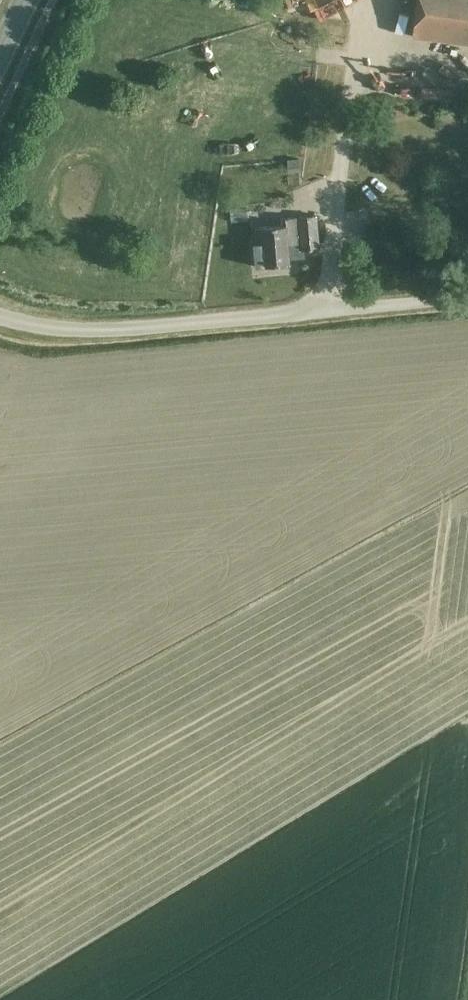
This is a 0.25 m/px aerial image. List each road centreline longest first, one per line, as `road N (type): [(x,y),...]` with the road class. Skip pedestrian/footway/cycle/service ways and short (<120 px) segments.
road 1 (unclassified): [(0,316),(93,332),(467,298)]

